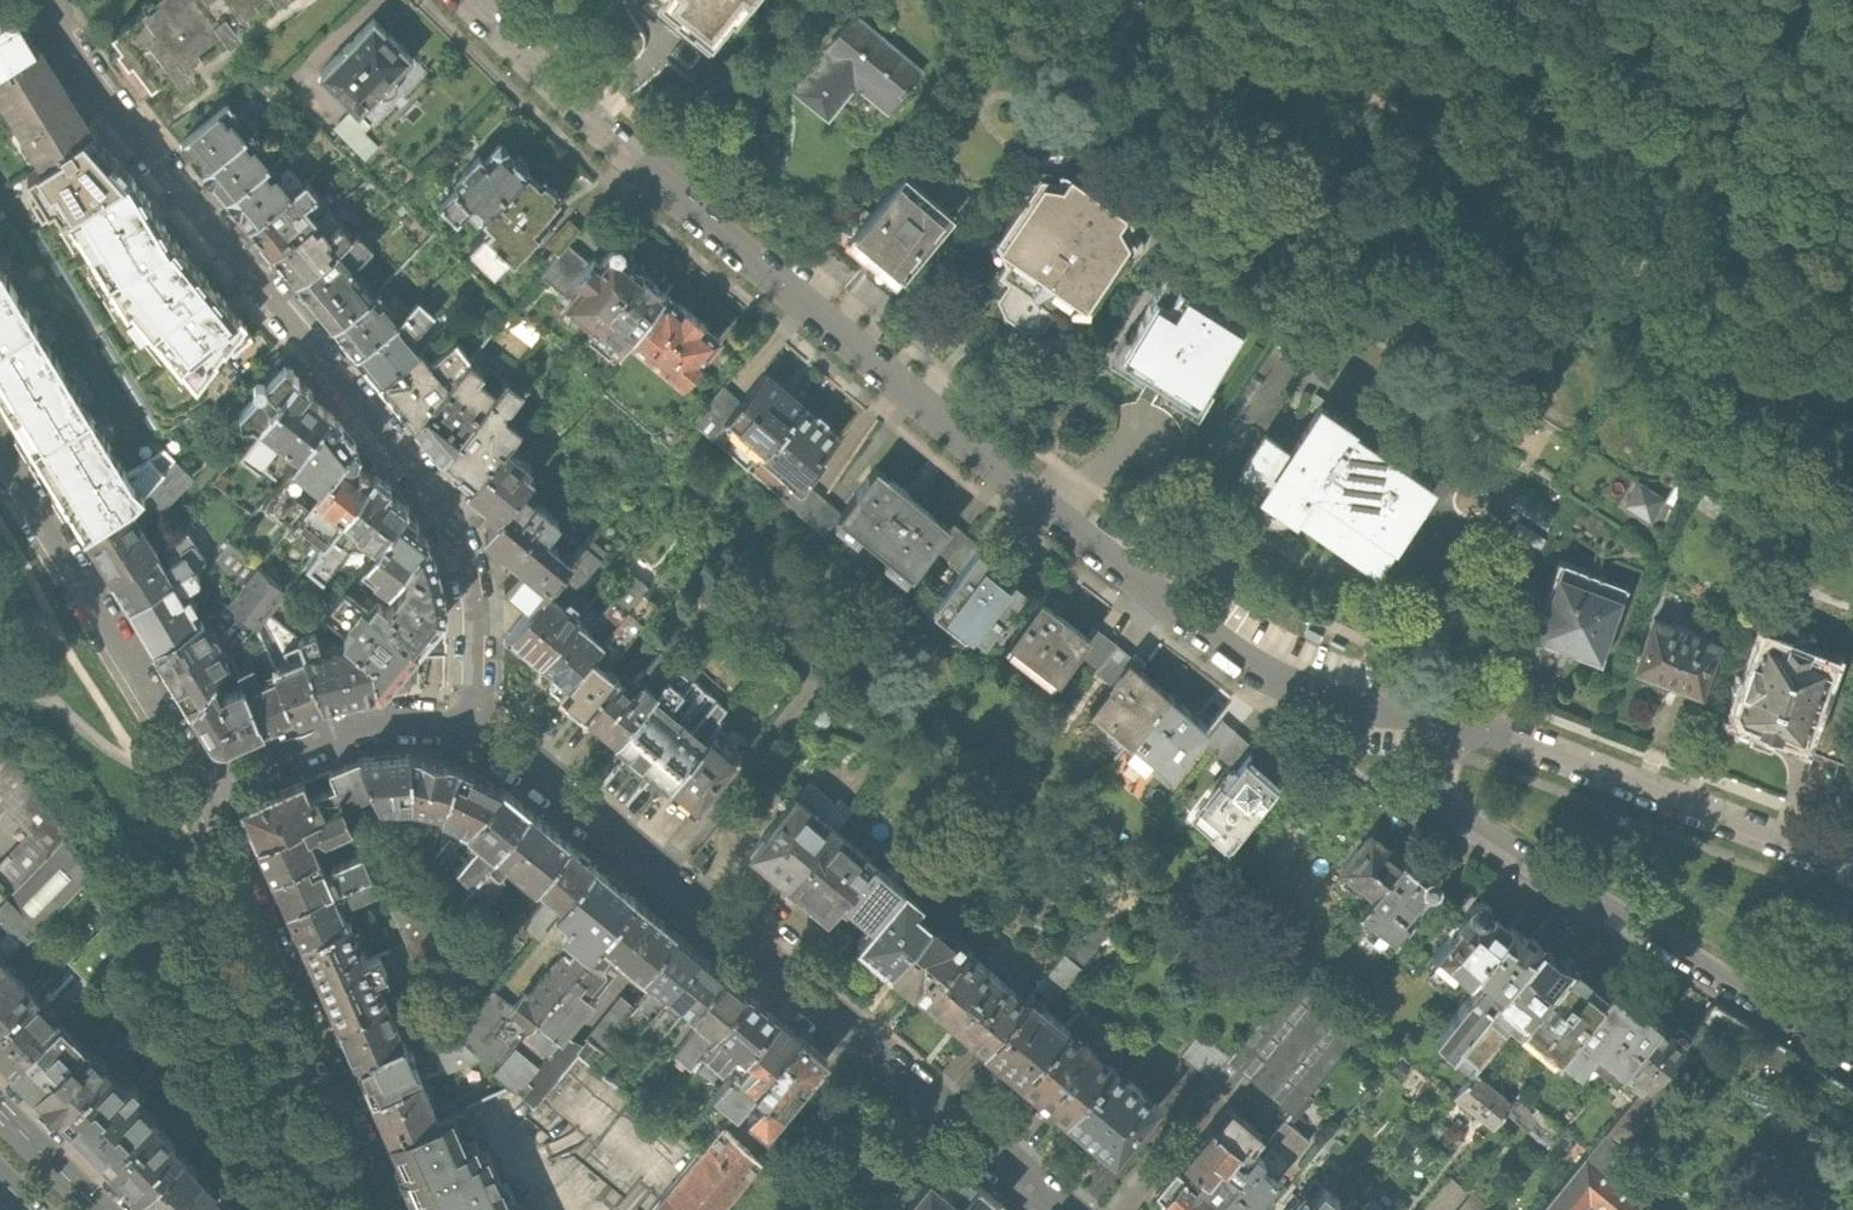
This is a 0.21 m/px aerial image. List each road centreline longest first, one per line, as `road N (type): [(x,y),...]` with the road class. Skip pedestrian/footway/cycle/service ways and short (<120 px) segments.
road 1 (residential): [(483,0),(825,317),(1236,649),(1290,680),(1353,702),(1452,714)]
road 2 (residential): [(52,0),(100,80),(425,479),(456,531),(475,640),(470,733)]
road 3 (track): [(1852,338),(1742,282),(1624,254),(1416,111),(1263,34),(1167,0)]
road 4 (residential): [(1066,1209),(558,787),(513,751),(470,733)]
road 5 (residential): [(1852,1054),(1451,801),(1441,764),(1452,714)]
road 6 (residential): [(204,788),(390,1209)]
road 7 (residential): [(1452,714),(1852,862)]
road 8 (residential): [(0,454),(204,788)]
road 9 (unclassified): [(1551,0),(1852,189)]
road 10 (track): [(1624,254),(1815,444),(1852,467)]
road 11 (residential): [(470,733),(360,727),(204,788)]
road 12 (primary): [(100,1209),(0,1112)]

